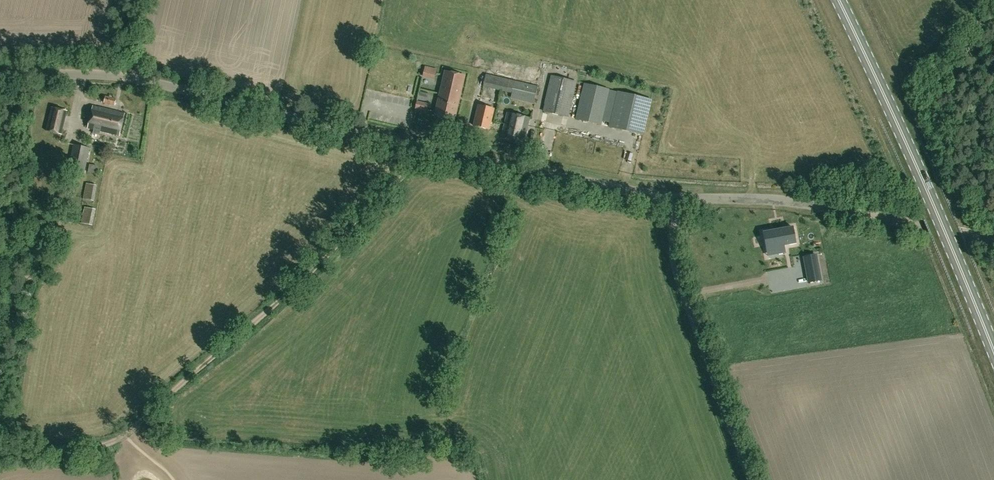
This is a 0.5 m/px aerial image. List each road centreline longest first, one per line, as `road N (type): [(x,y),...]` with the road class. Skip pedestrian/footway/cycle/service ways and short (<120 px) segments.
road 1 (unclassified): [(677,197),(553,177),(165,86),(92,75),(0,76)]
road 2 (track): [(424,149),(300,282),(122,436),(81,448),(0,451)]
road 3 (primary): [(993,354),(839,0)]
road 4 (unclassified): [(993,241),(799,202),(677,197)]
road 5 (unclassified): [(750,479),(678,276),(677,197)]

